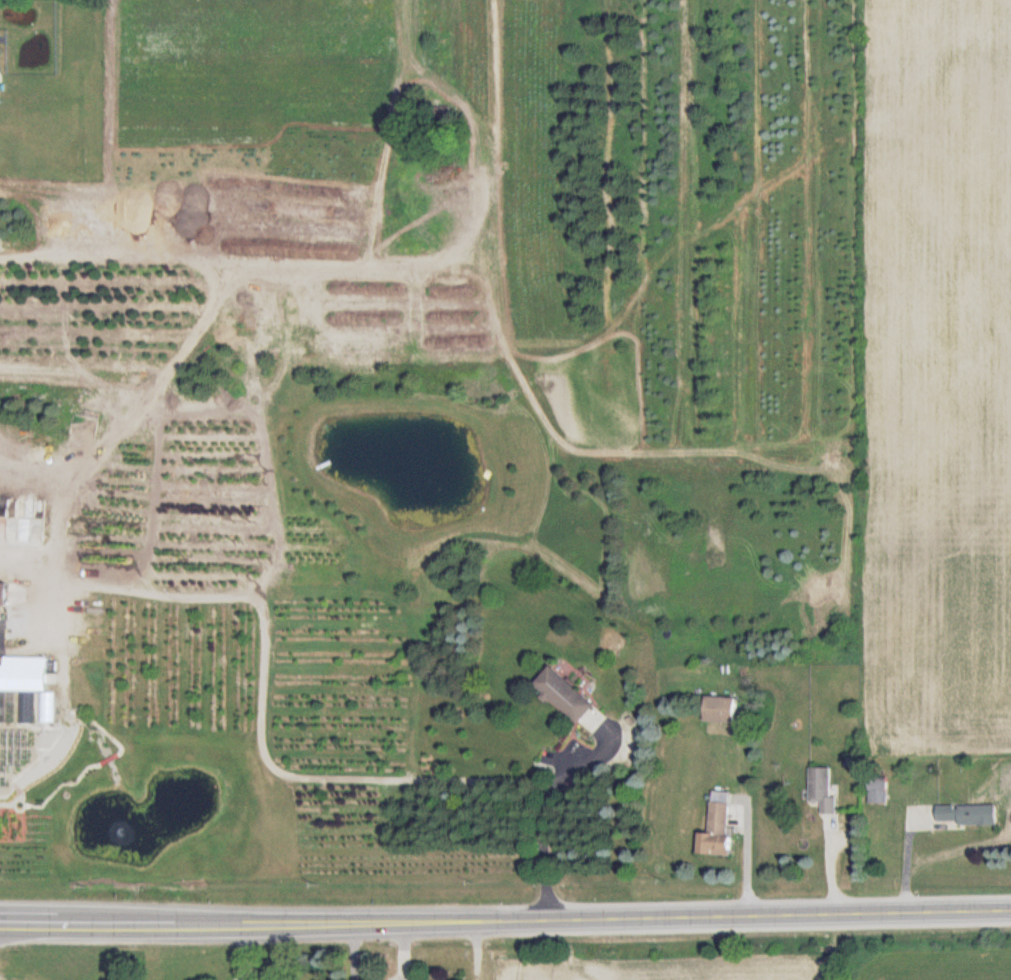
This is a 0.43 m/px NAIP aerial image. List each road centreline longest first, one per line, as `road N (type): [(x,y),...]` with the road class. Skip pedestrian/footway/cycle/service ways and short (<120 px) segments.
road 1 (secondary): [(0,923),(1010,911)]

